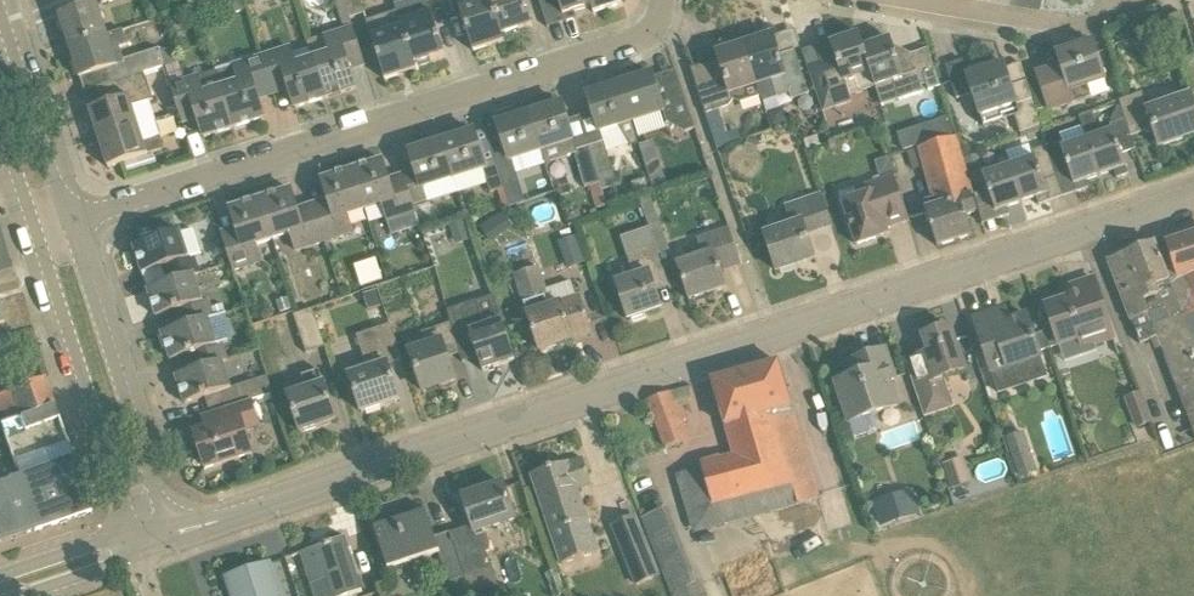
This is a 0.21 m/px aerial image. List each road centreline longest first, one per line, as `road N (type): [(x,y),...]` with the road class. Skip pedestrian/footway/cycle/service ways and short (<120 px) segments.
road 1 (tertiary): [(174,535),(1193,197)]
road 2 (residential): [(72,220),(625,44),(652,29),(666,0)]
road 3 (residential): [(174,535),(72,220)]
road 4 (residential): [(29,236),(136,547)]
road 5 (residential): [(72,220),(5,10)]
road 6 (residential): [(925,0),(1084,26),(1107,18),(1117,0)]
road 7 (tertiary): [(136,547),(96,544),(0,576)]
road 8 (tertiary): [(18,595),(106,567),(136,547)]

